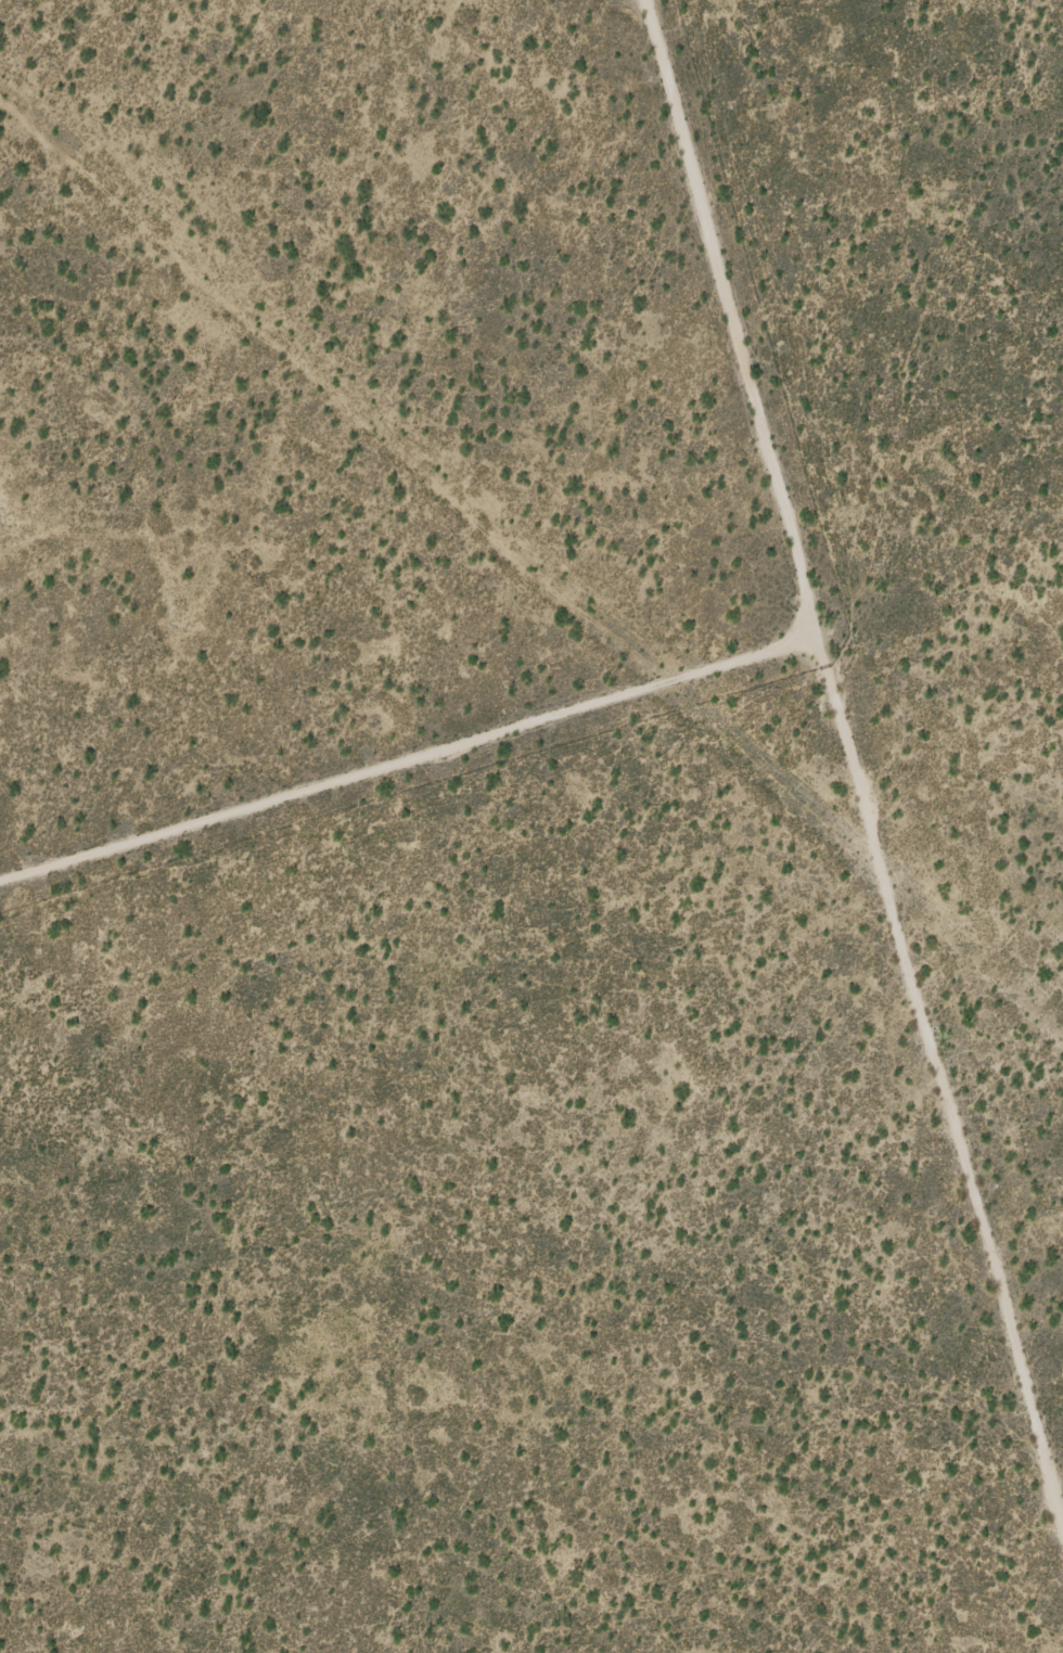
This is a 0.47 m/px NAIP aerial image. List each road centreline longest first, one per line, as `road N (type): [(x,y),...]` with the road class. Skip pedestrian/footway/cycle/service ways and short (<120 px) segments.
road 1 (track): [(1062,1540),(648,0)]
road 2 (track): [(819,636),(0,878)]

